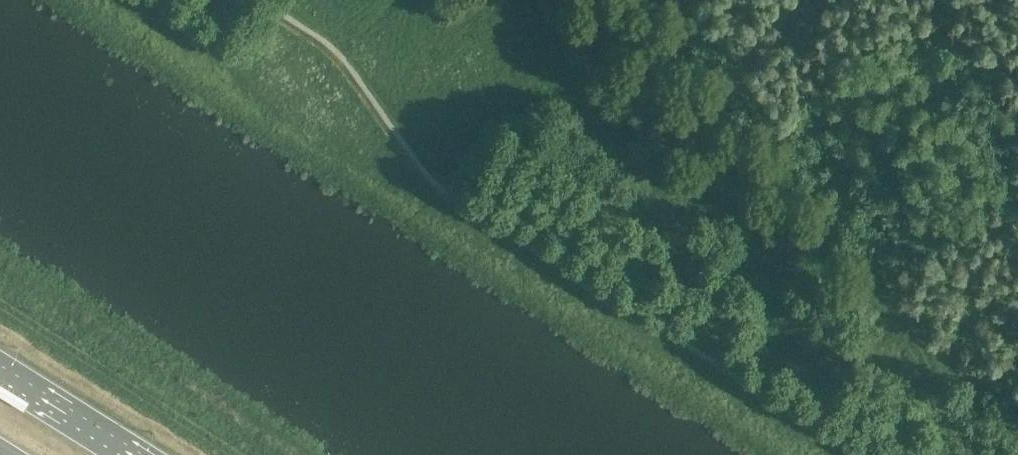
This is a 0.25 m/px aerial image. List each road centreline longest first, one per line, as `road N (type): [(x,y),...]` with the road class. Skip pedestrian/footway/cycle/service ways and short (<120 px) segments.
road 1 (trunk): [(141,454),(0,366)]

